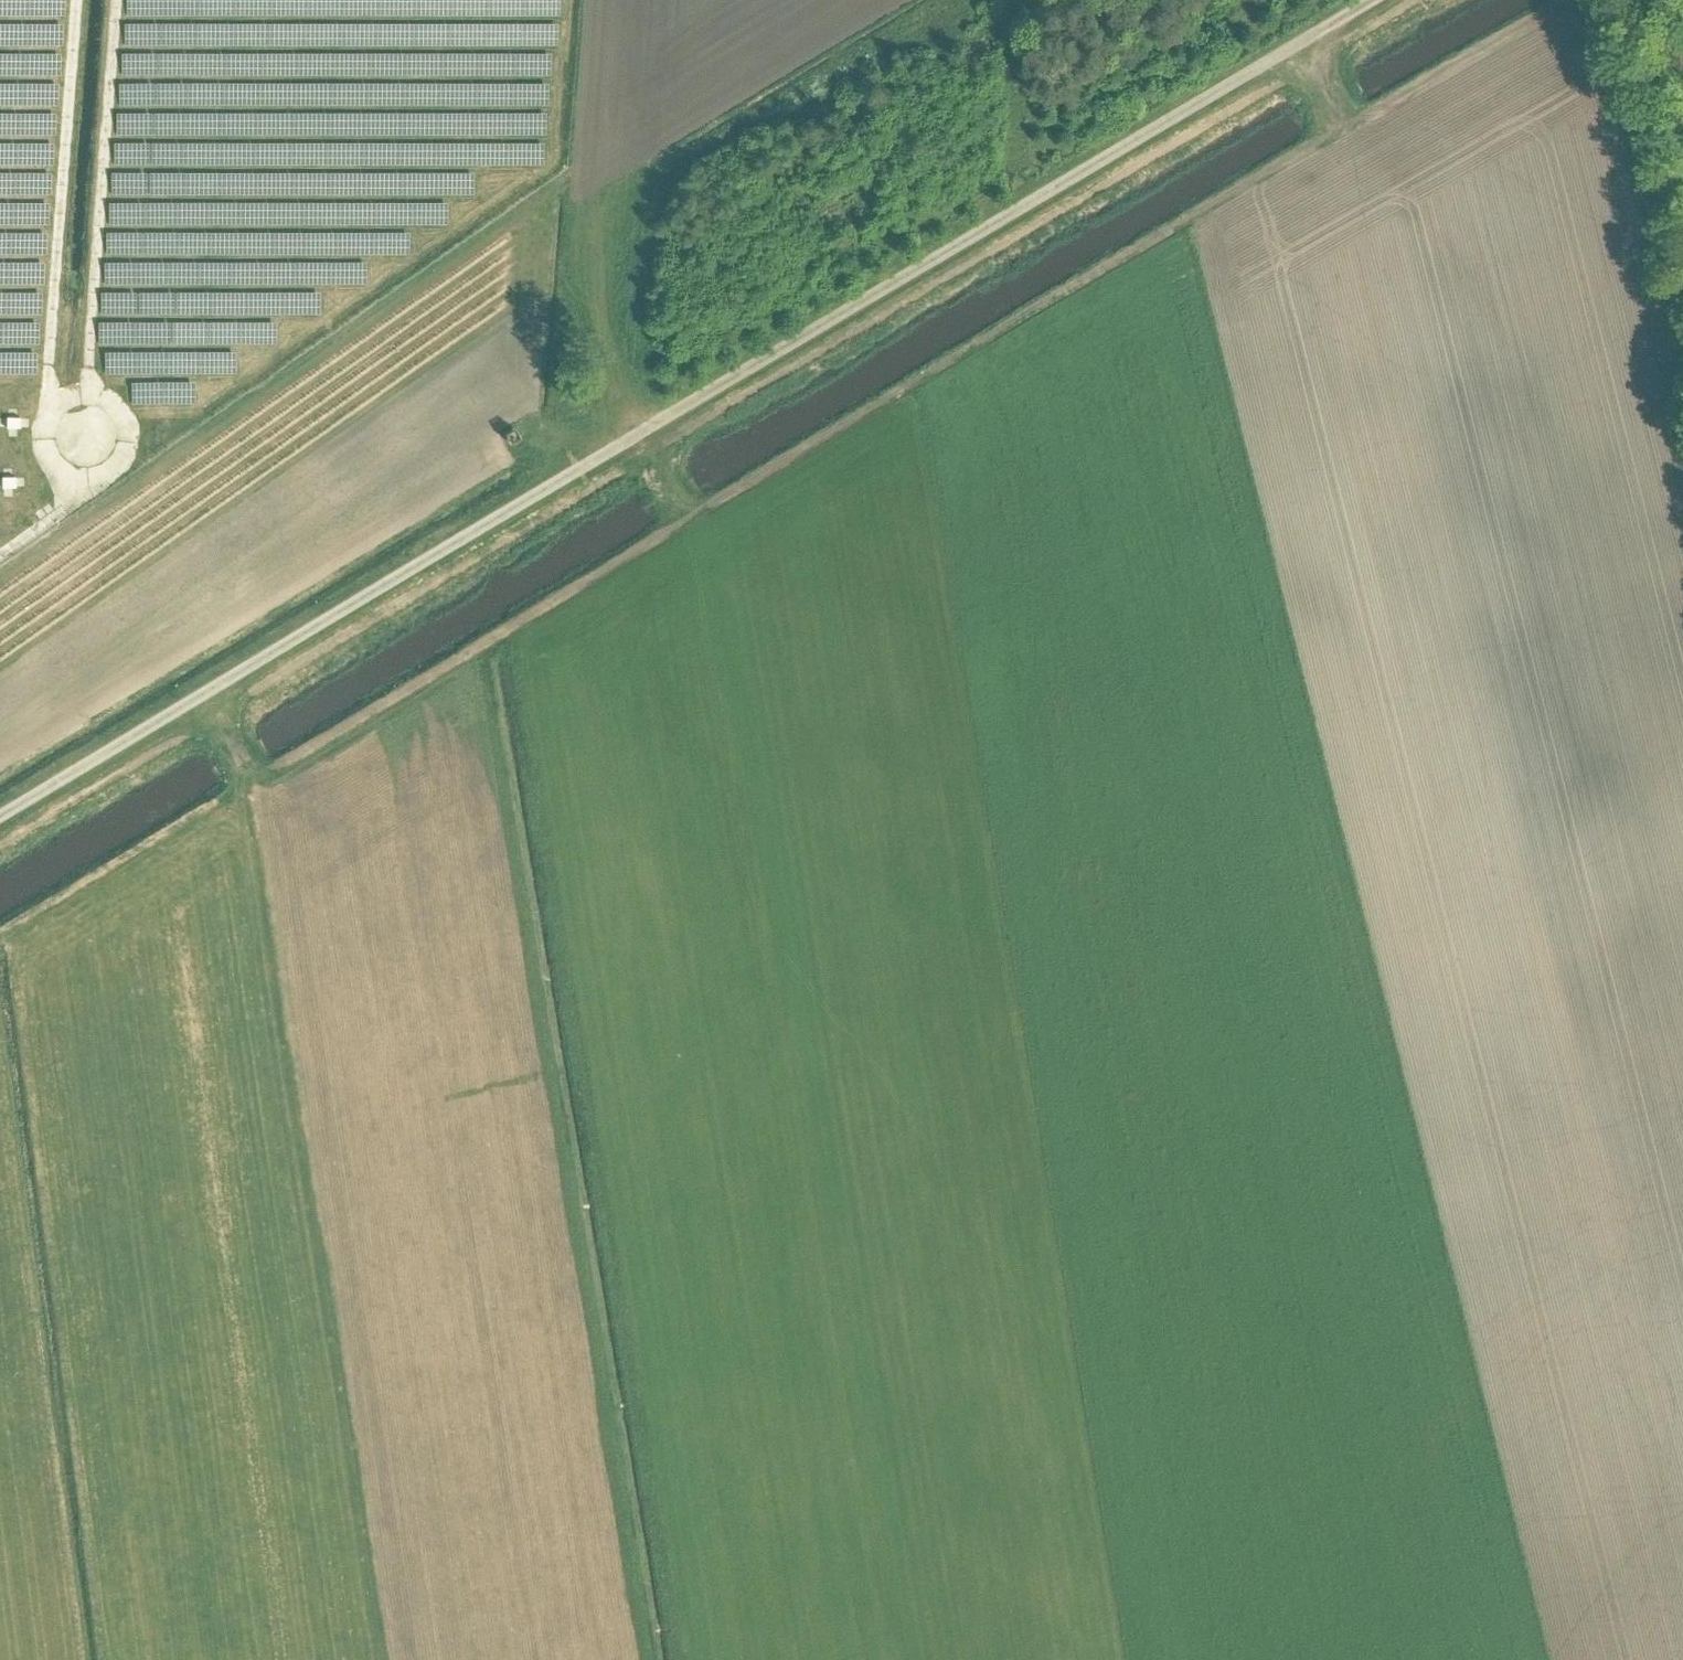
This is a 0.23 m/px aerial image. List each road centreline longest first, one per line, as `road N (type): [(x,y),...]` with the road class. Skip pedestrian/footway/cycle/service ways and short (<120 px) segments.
road 1 (unclassified): [(0,815),(1372,0)]
road 2 (track): [(0,558),(55,519),(88,443),(120,0)]
road 3 (track): [(78,0),(48,383)]

